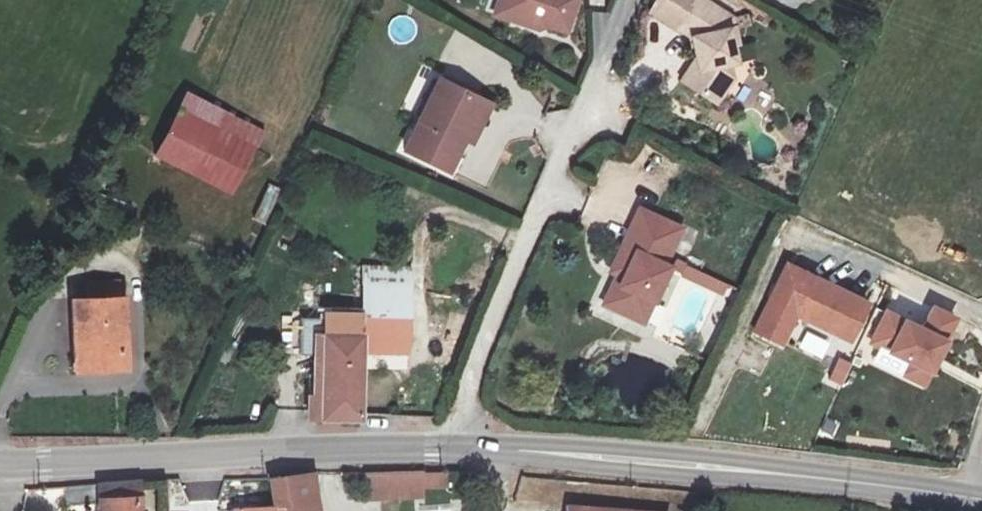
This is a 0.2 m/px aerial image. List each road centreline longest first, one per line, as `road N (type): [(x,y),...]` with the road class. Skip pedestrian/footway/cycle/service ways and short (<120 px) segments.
road 1 (tertiary): [(981,501),(670,461),(452,447)]
road 2 (residential): [(626,0),(470,373),(452,447)]
road 3 (tertiary): [(452,447),(0,464)]

